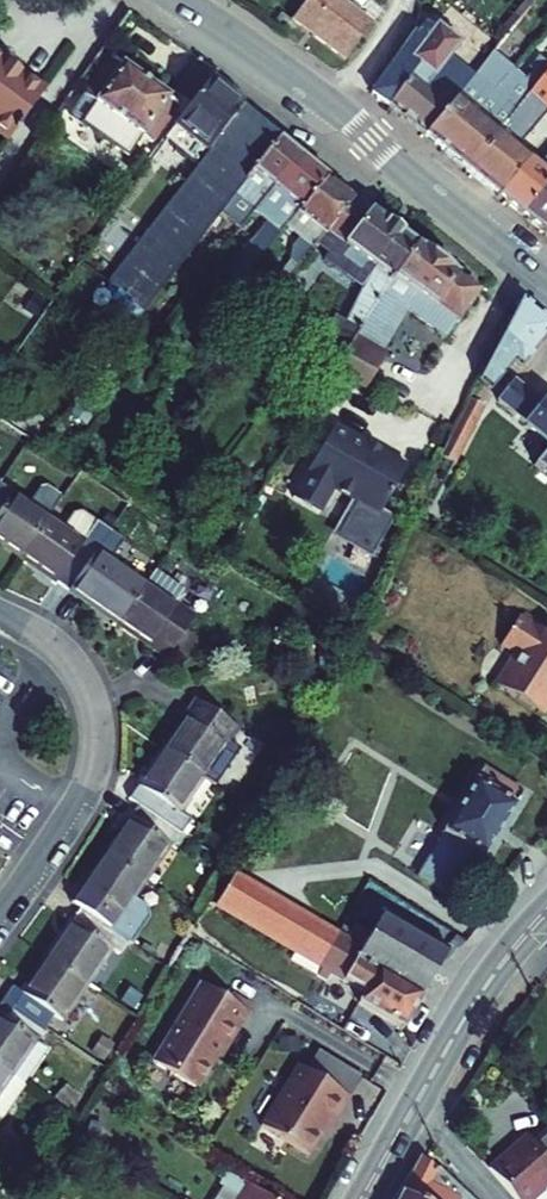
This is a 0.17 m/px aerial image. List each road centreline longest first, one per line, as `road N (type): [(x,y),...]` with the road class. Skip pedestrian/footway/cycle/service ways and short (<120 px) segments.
road 1 (secondary): [(184,0),(317,93),(546,285)]
road 2 (residential): [(0,909),(70,806),(99,734),(94,693),(73,659),(0,614)]
road 3 (secondary): [(546,911),(464,1019),(365,1198)]

